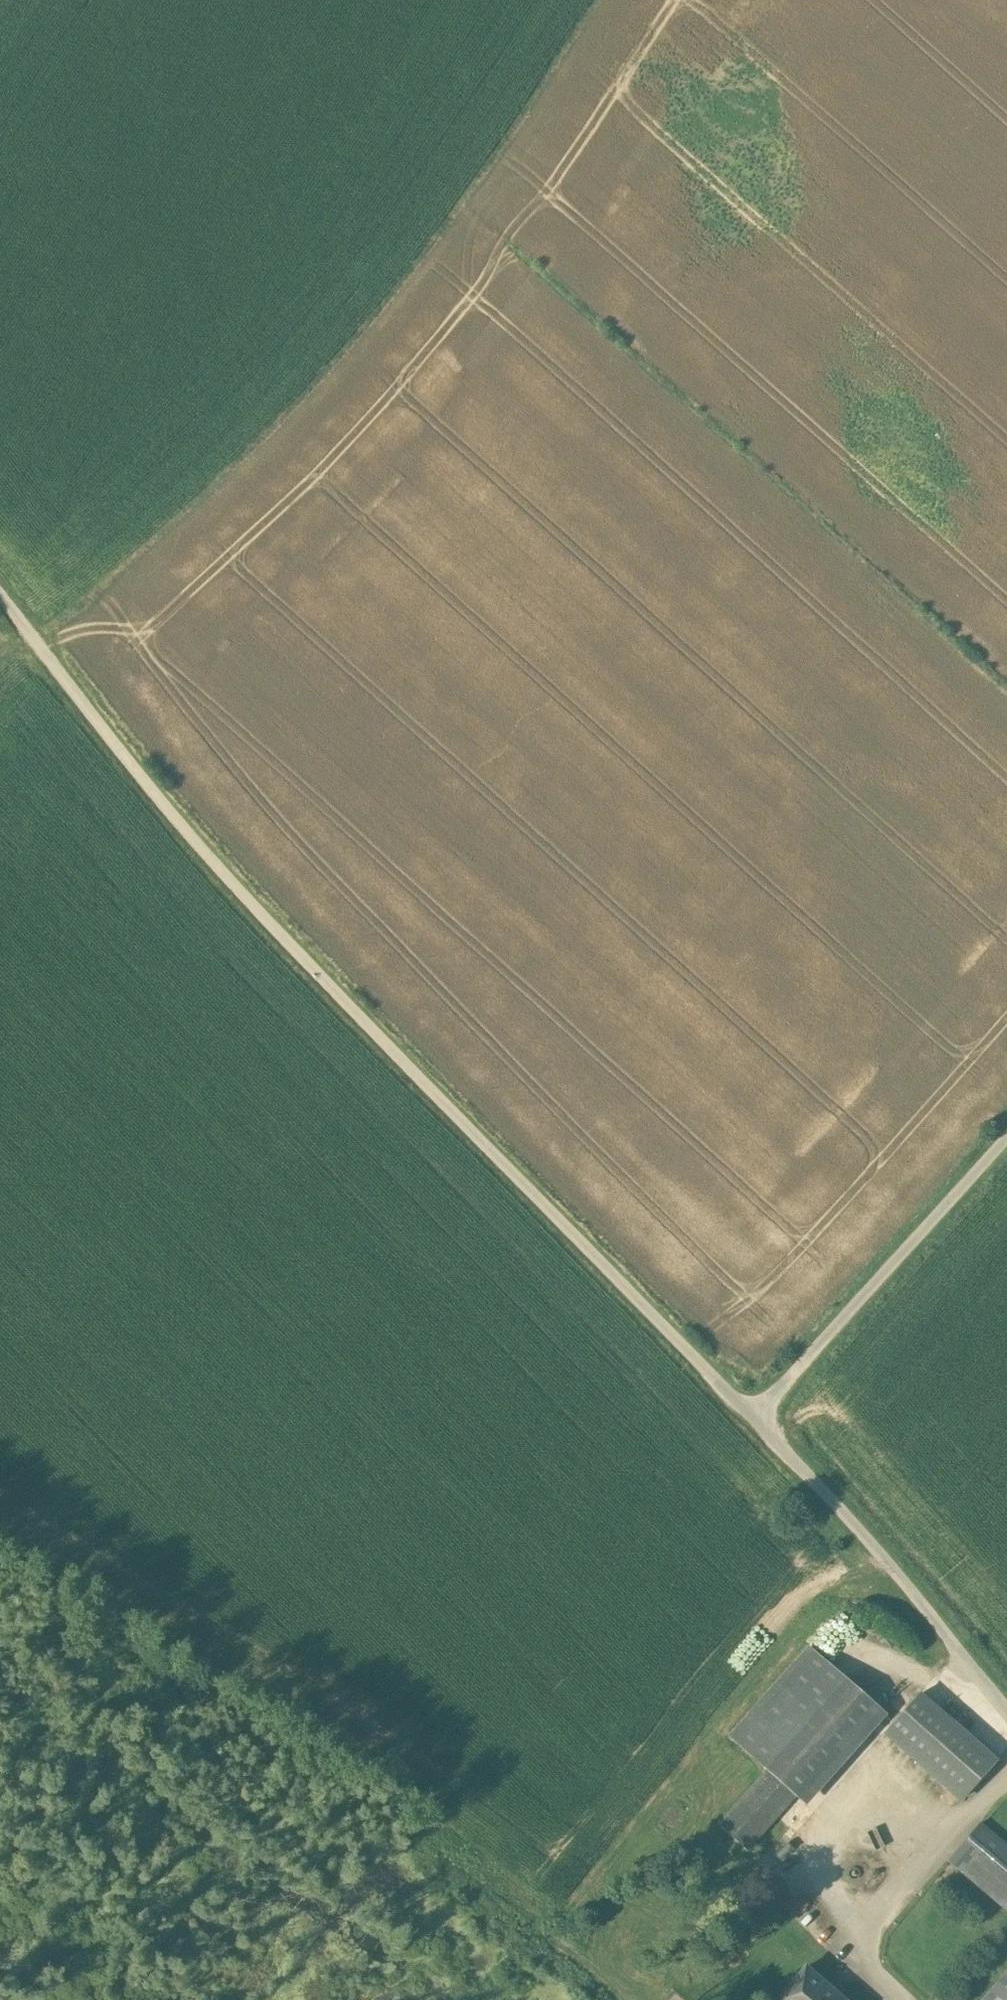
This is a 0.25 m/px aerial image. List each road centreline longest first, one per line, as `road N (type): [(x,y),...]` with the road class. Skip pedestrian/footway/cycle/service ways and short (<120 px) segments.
road 1 (unclassified): [(758,1417),(525,1191),(272,925),(128,767),(0,592)]
road 2 (unclassified): [(1006,1705),(758,1417)]
road 3 (unclassified): [(758,1417),(1006,1136)]

